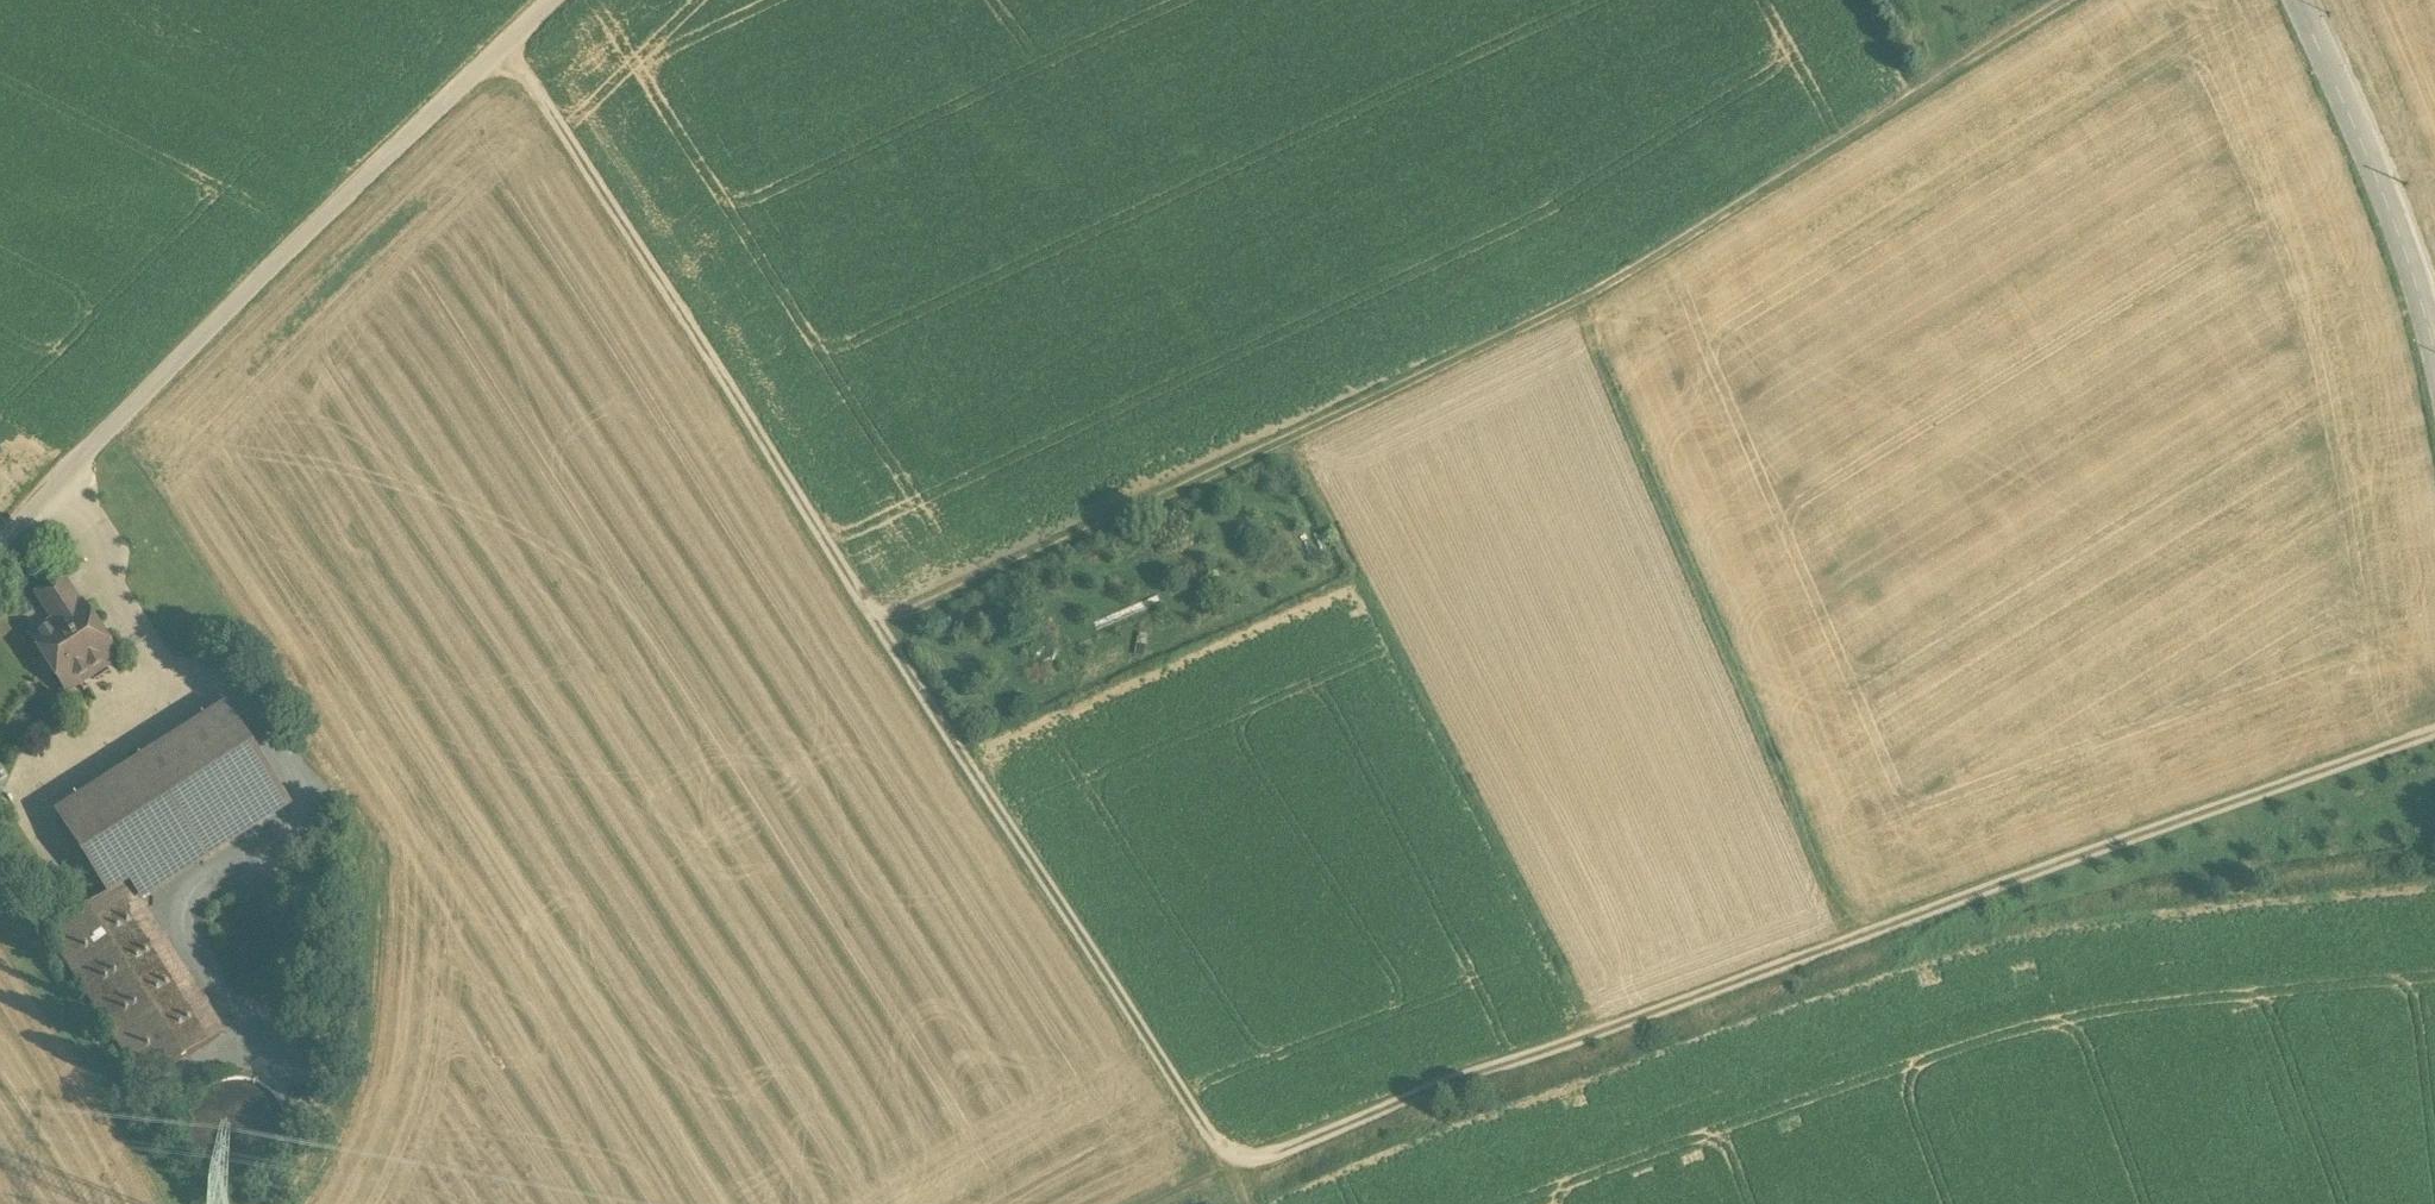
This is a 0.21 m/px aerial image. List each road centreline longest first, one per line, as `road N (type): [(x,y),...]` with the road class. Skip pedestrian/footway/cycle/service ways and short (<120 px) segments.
road 1 (track): [(2434,735),(2086,853),(1232,1169),(511,49)]
road 2 (track): [(1857,939),(1579,304),(885,626)]
road 3 (unclassified): [(559,0),(0,540)]
road 4 (track): [(1591,1034),(1287,441)]
road 5 (track): [(1579,304),(1808,172),(2077,0)]
road 6 (tertiary): [(2297,0),(2383,192),(2434,355)]

